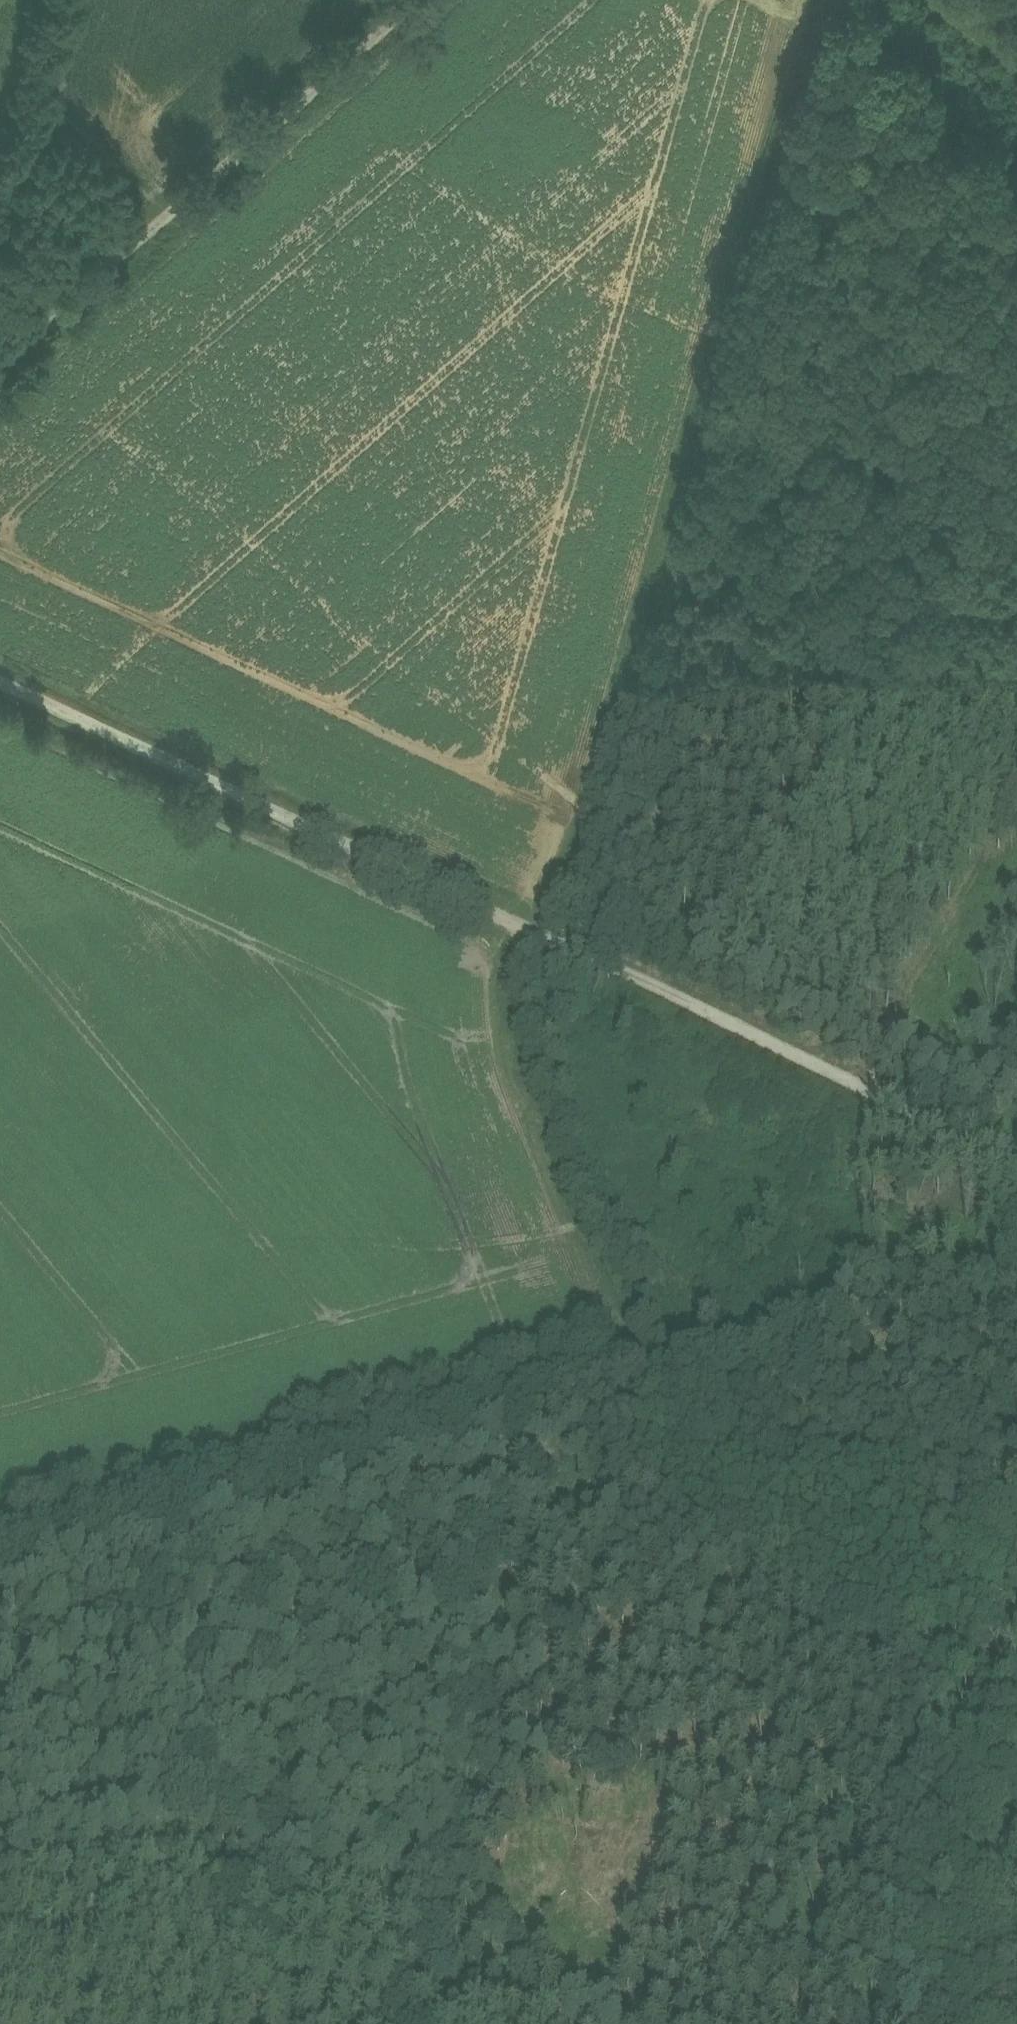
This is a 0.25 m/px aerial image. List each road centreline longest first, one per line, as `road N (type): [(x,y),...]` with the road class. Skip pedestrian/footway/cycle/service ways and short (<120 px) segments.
road 1 (track): [(0,678),(620,966),(852,1088),(951,1167),(1016,1198)]
road 2 (track): [(0,335),(397,0)]

